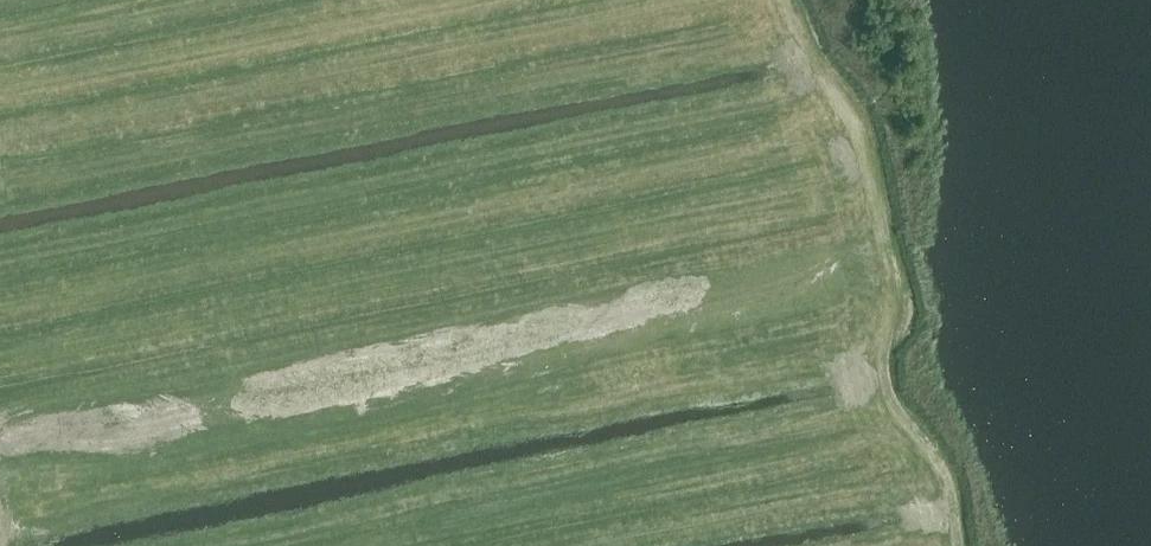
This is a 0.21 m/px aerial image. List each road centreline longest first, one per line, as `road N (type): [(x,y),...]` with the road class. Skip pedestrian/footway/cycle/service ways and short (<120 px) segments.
road 1 (track): [(804,0),(860,118),(893,263),(876,368),(952,485),(958,545)]

